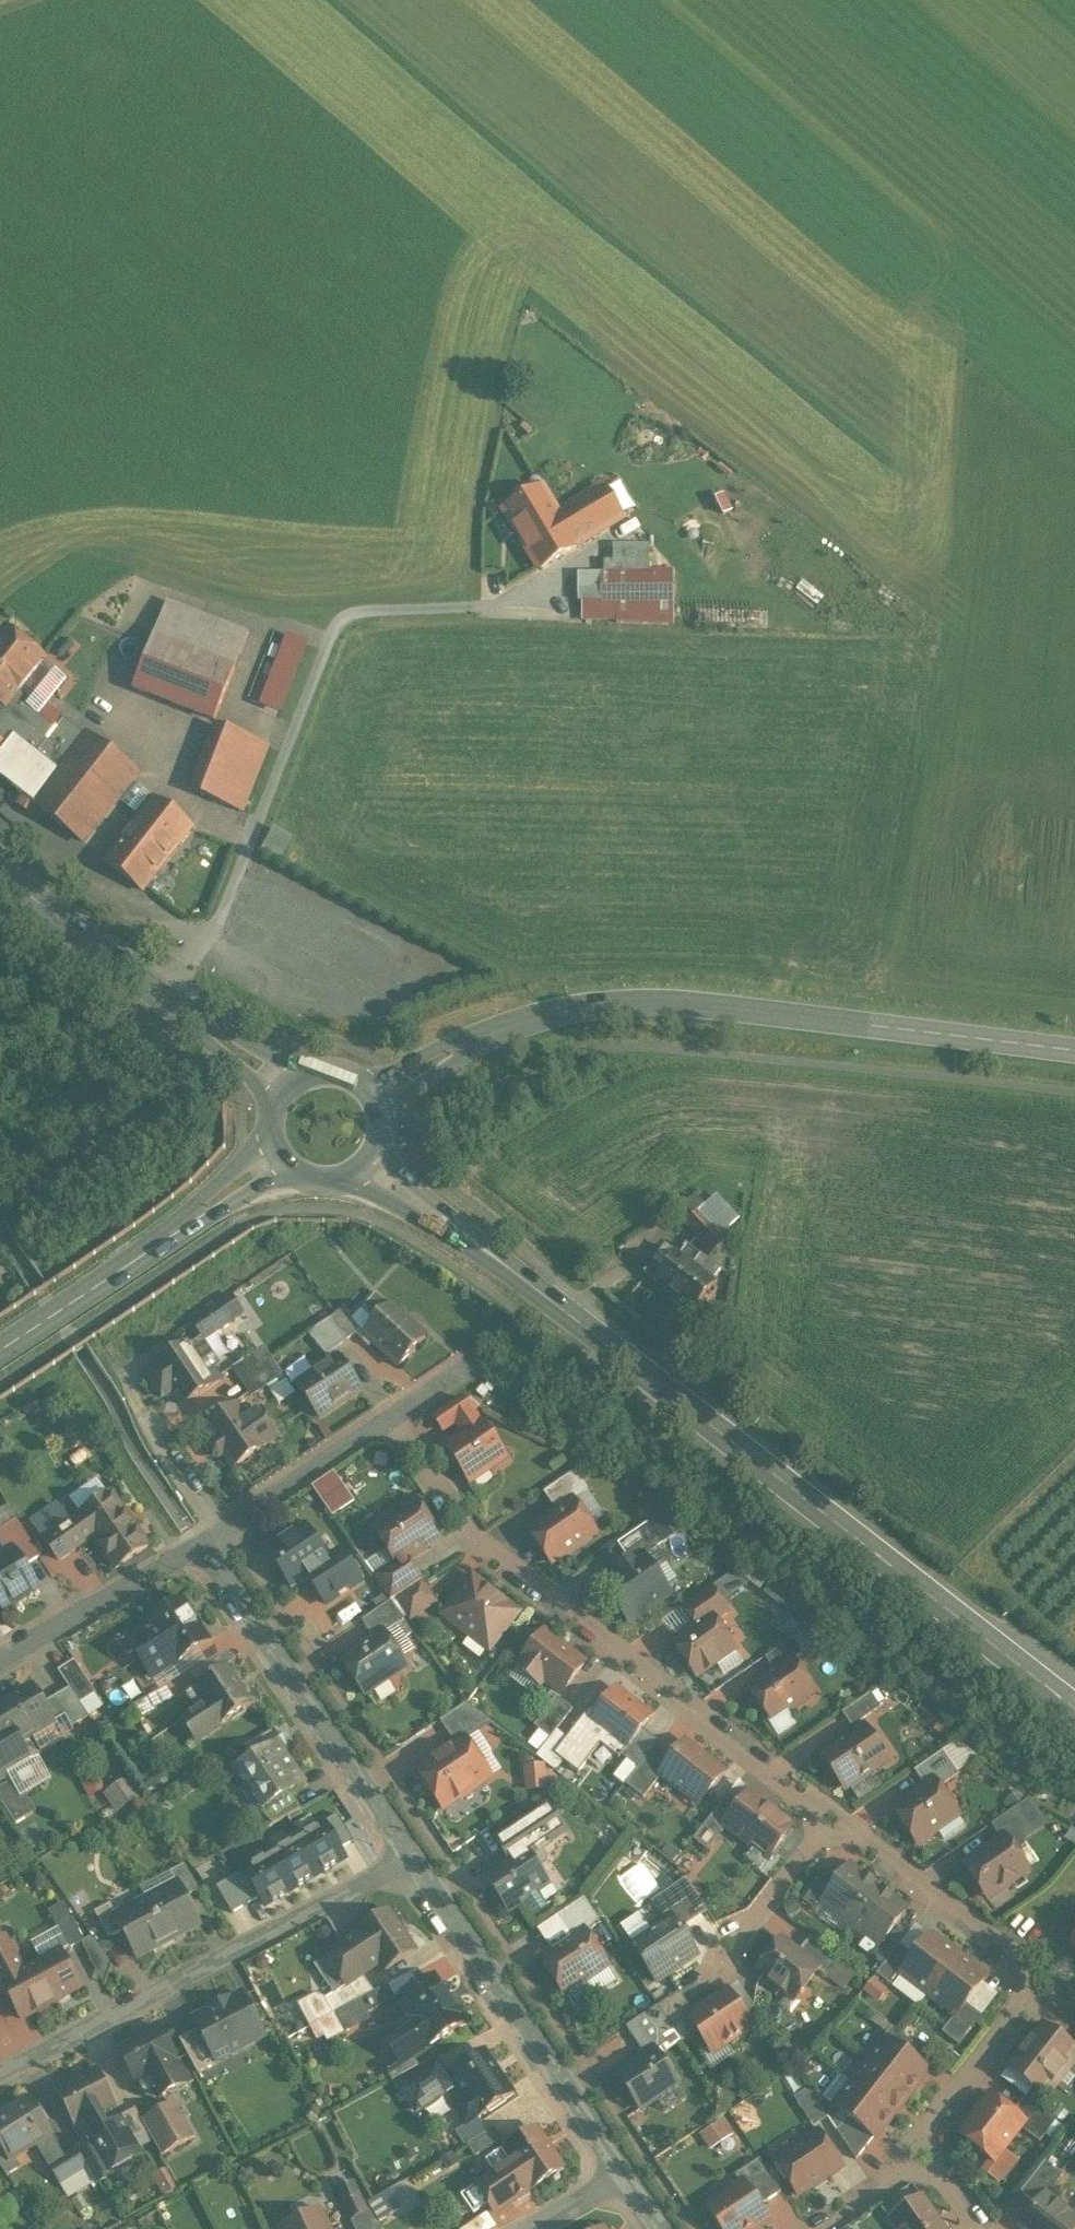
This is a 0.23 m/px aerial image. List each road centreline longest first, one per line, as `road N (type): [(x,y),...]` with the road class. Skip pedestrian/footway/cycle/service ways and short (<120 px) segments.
road 1 (secondary): [(370,1167),(1074,1707)]
road 2 (tertiary): [(374,1096),(484,1035),(611,998),(677,999),(1074,1051)]
road 3 (residential): [(388,1417),(483,1543),(833,1815)]
road 4 (residential): [(413,1856),(0,2079)]
road 5 (residential): [(833,1815),(1028,1967),(1024,2005),(917,2142)]
road 6 (residential): [(624,2177),(413,1856)]
road 7 (residential): [(413,1856),(200,1545)]
road 8 (secondary): [(0,867),(284,1089)]
road 9 (tertiary): [(277,1158),(0,1349)]
road 10 (residential): [(0,1662),(200,1545)]
road 11 (residential): [(200,1545),(388,1417)]
road 12 (residential): [(833,1815),(732,1951)]
road 13 (residential): [(917,2142),(887,2177),(812,2228)]

